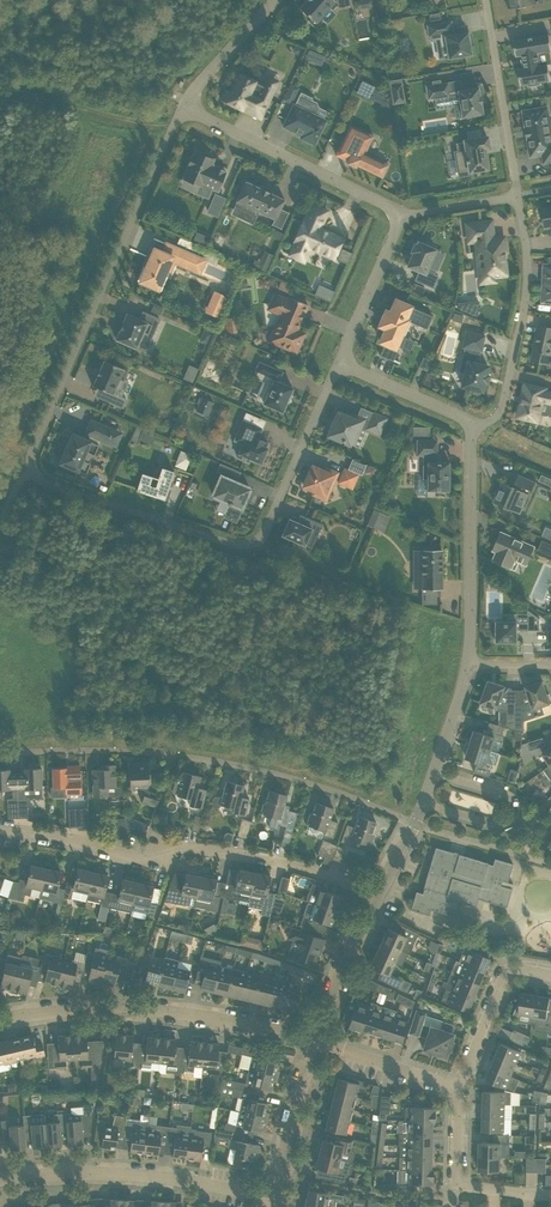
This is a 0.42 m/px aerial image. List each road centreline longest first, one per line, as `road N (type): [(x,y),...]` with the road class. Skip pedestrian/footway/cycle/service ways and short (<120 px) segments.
road 1 (residential): [(340,366),(264,536),(250,545),(229,546),(43,487),(31,469),(170,133),(194,113)]
road 2 (residential): [(383,886),(255,852),(180,844),(155,855),(0,830)]
road 3 (residential): [(0,1020),(52,1010),(169,1015),(237,1021),(319,1042)]
road 4 (residential): [(0,1179),(170,1172),(283,1190)]
road 5 (residential): [(518,197),(528,255),(525,309),(503,410),(484,427),(473,426)]
road 6 (residential): [(468,668),(473,426)]
road 7 (residential): [(383,886),(422,805),(468,668)]
road 8 (residential): [(397,220),(389,208),(194,113)]
road 9 (residential): [(485,0),(518,197)]
road 10 (residential): [(319,1042),(383,886)]
road 11 (residential): [(550,972),(514,973),(459,1087)]
road 12 (residential): [(340,366),(397,220)]
road 13 (residential): [(283,1190),(319,1042)]
road 14 (residential): [(459,1087),(319,1042)]
road 15 (residential): [(473,426),(340,366)]
road 16 (residential): [(194,113),(201,84),(278,0)]
road 17 (residential): [(518,197),(397,220)]

